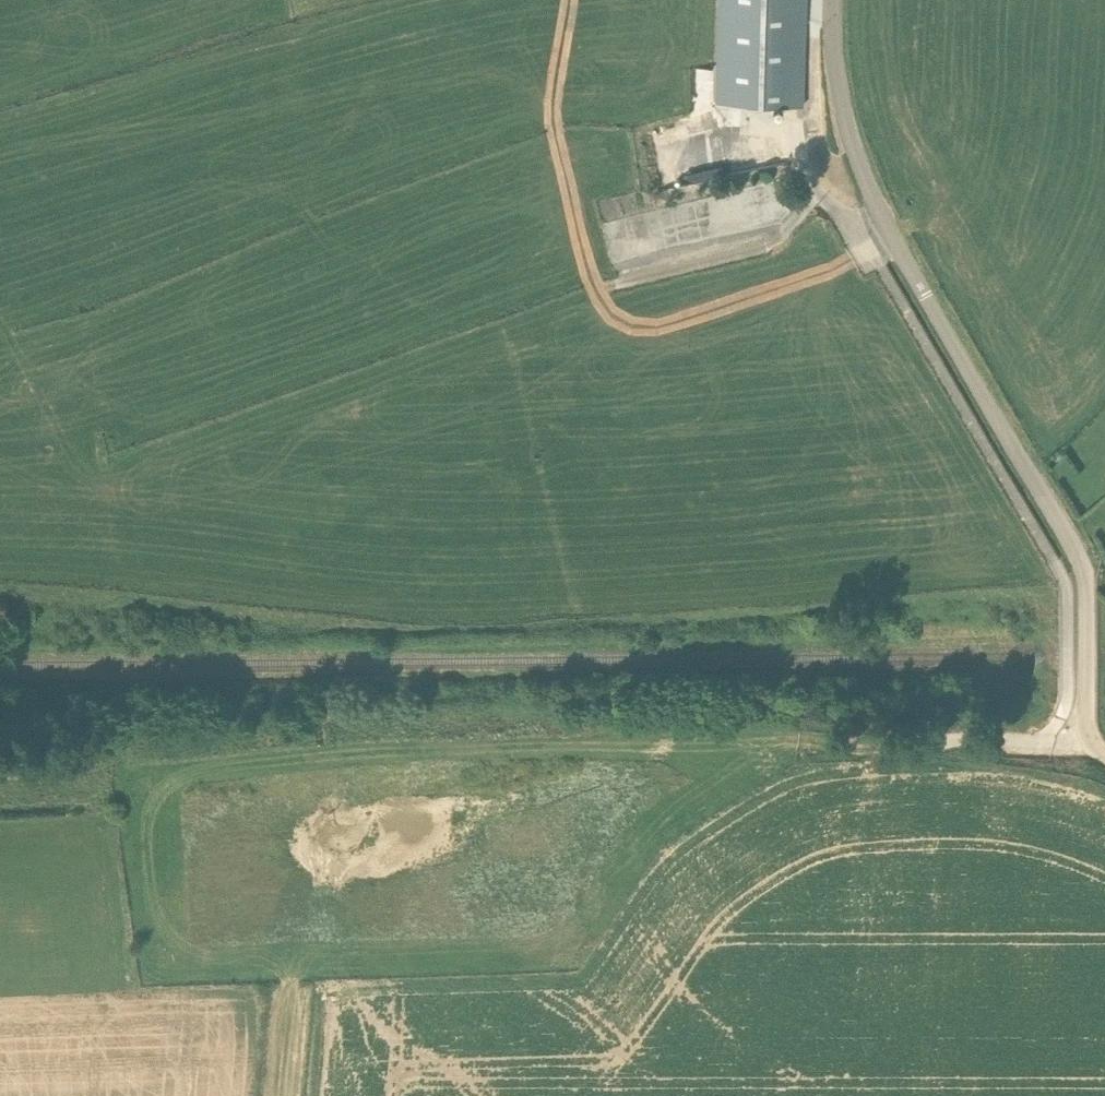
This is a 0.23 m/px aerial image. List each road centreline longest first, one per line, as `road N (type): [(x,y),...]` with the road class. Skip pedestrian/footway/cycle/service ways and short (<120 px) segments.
road 1 (unclassified): [(1104,756),(1087,726),(1082,565),(874,201)]
road 2 (residential): [(874,201),(844,109),(832,0)]

